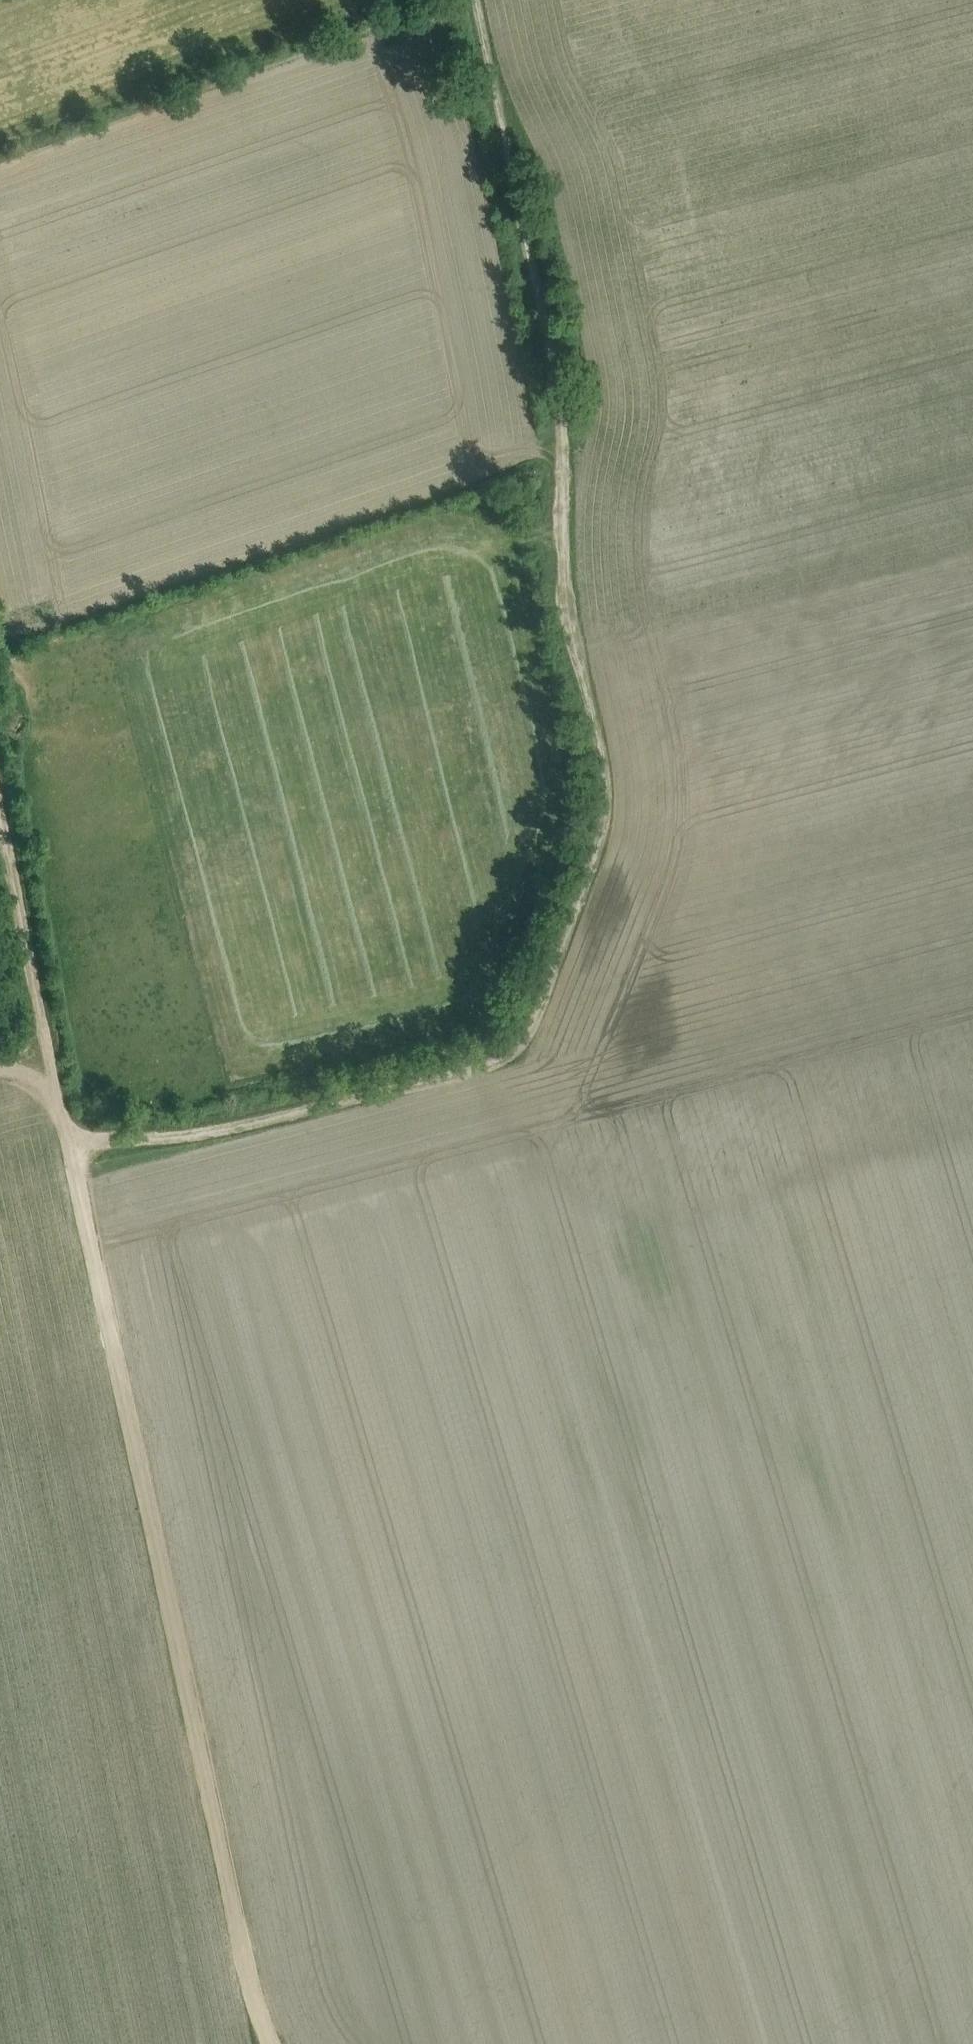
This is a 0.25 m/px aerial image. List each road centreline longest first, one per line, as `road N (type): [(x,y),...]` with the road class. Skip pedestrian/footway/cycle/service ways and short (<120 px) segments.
road 1 (track): [(480,0),(565,381),(560,562),(607,763),(612,825),(581,926),(540,1025),(498,1065),(204,1137),(69,1146)]
road 2 (track): [(270,2043),(243,1961),(69,1146)]
road 3 (track): [(69,1146),(0,821)]

